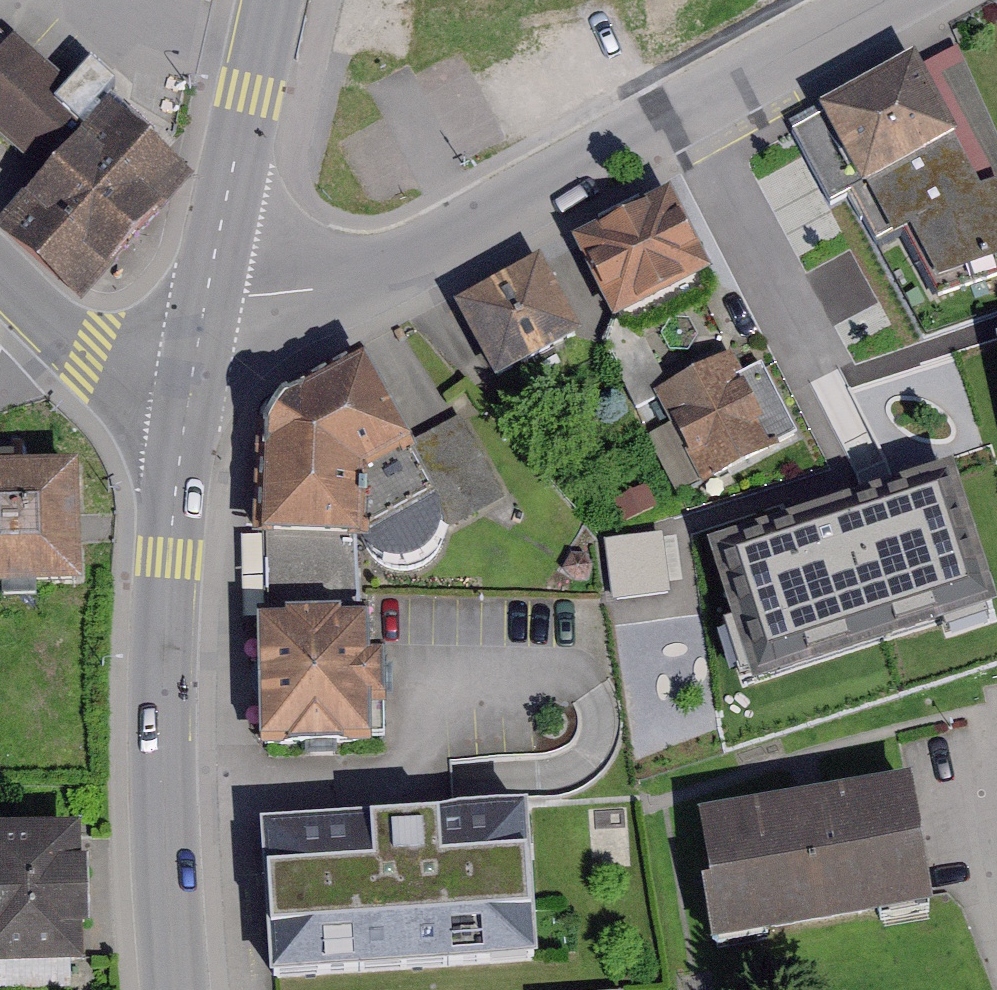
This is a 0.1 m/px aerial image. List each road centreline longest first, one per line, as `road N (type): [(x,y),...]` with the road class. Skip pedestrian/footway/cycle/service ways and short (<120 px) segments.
road 1 (residential): [(892,0),(423,256),(350,284),(248,298),(211,291)]
road 2 (secondary): [(192,382),(169,558),(169,783),(182,989)]
road 3 (secondary): [(279,0),(211,291)]
road 4 (tertiary): [(0,259),(114,350)]
road 5 (residential): [(114,350),(0,389)]

